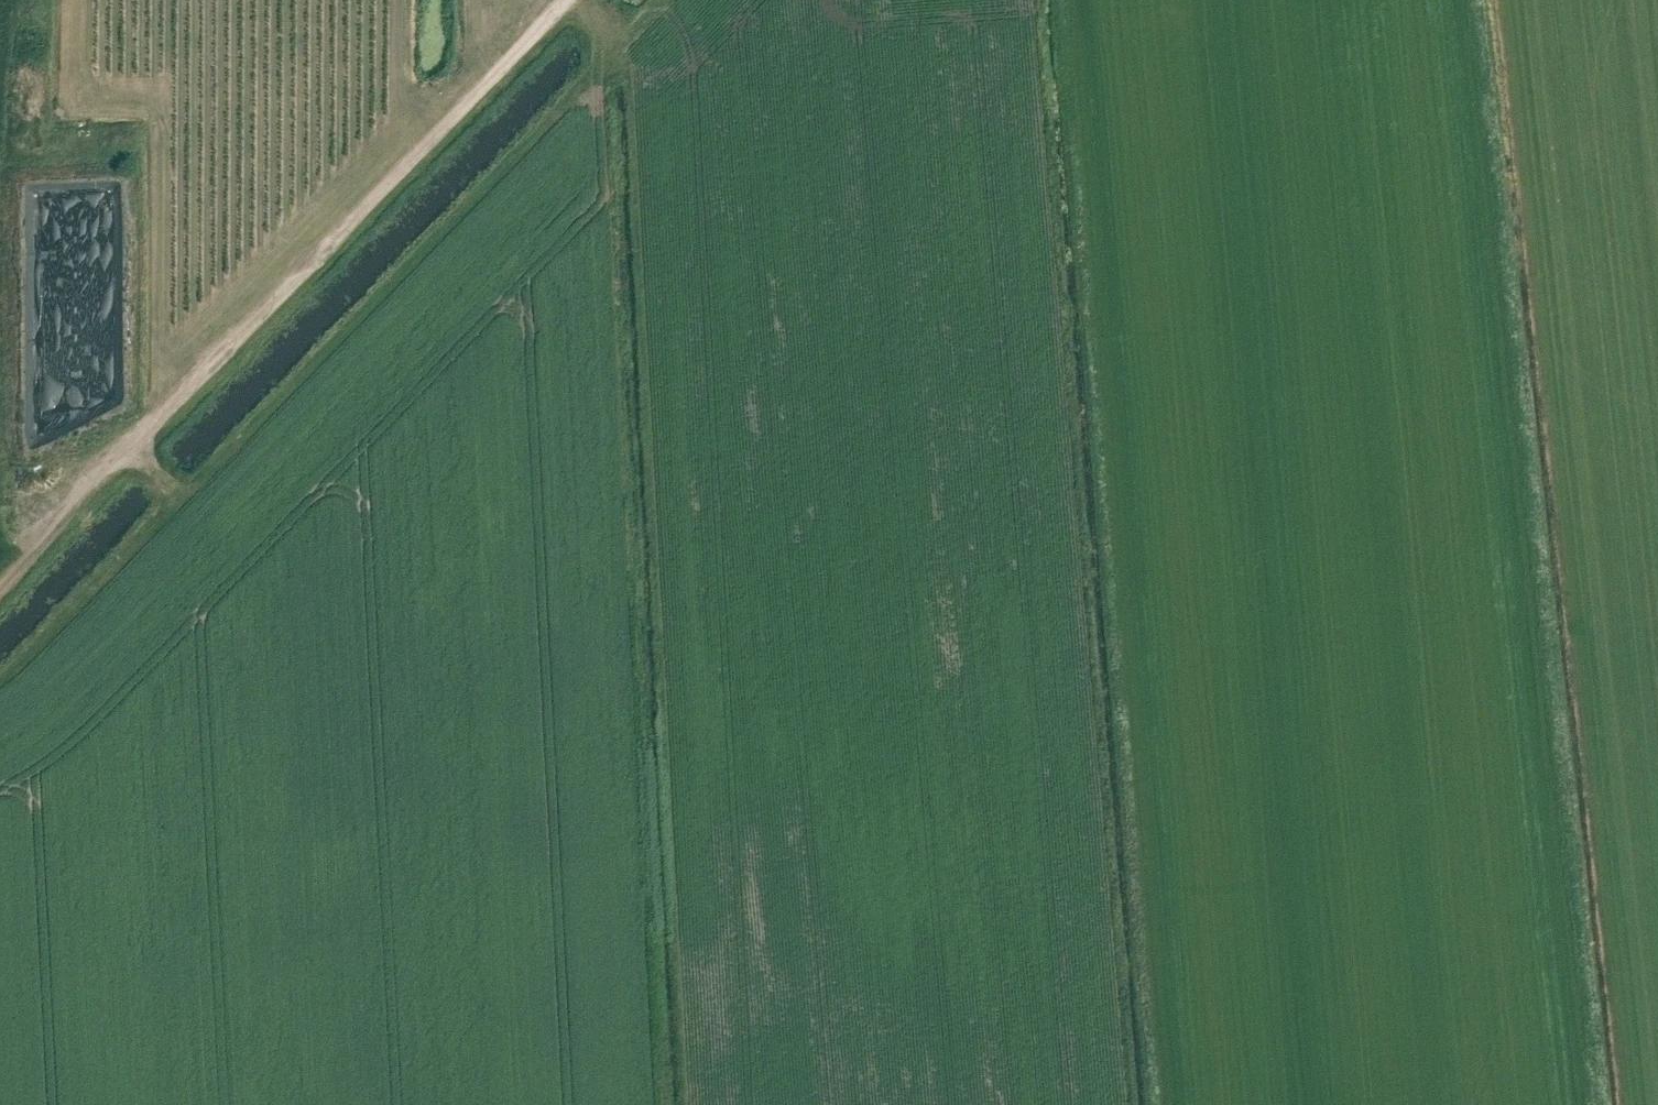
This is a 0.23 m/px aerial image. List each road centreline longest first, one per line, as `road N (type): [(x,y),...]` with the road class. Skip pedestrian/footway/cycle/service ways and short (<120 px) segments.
road 1 (track): [(573,0),(0,592)]

